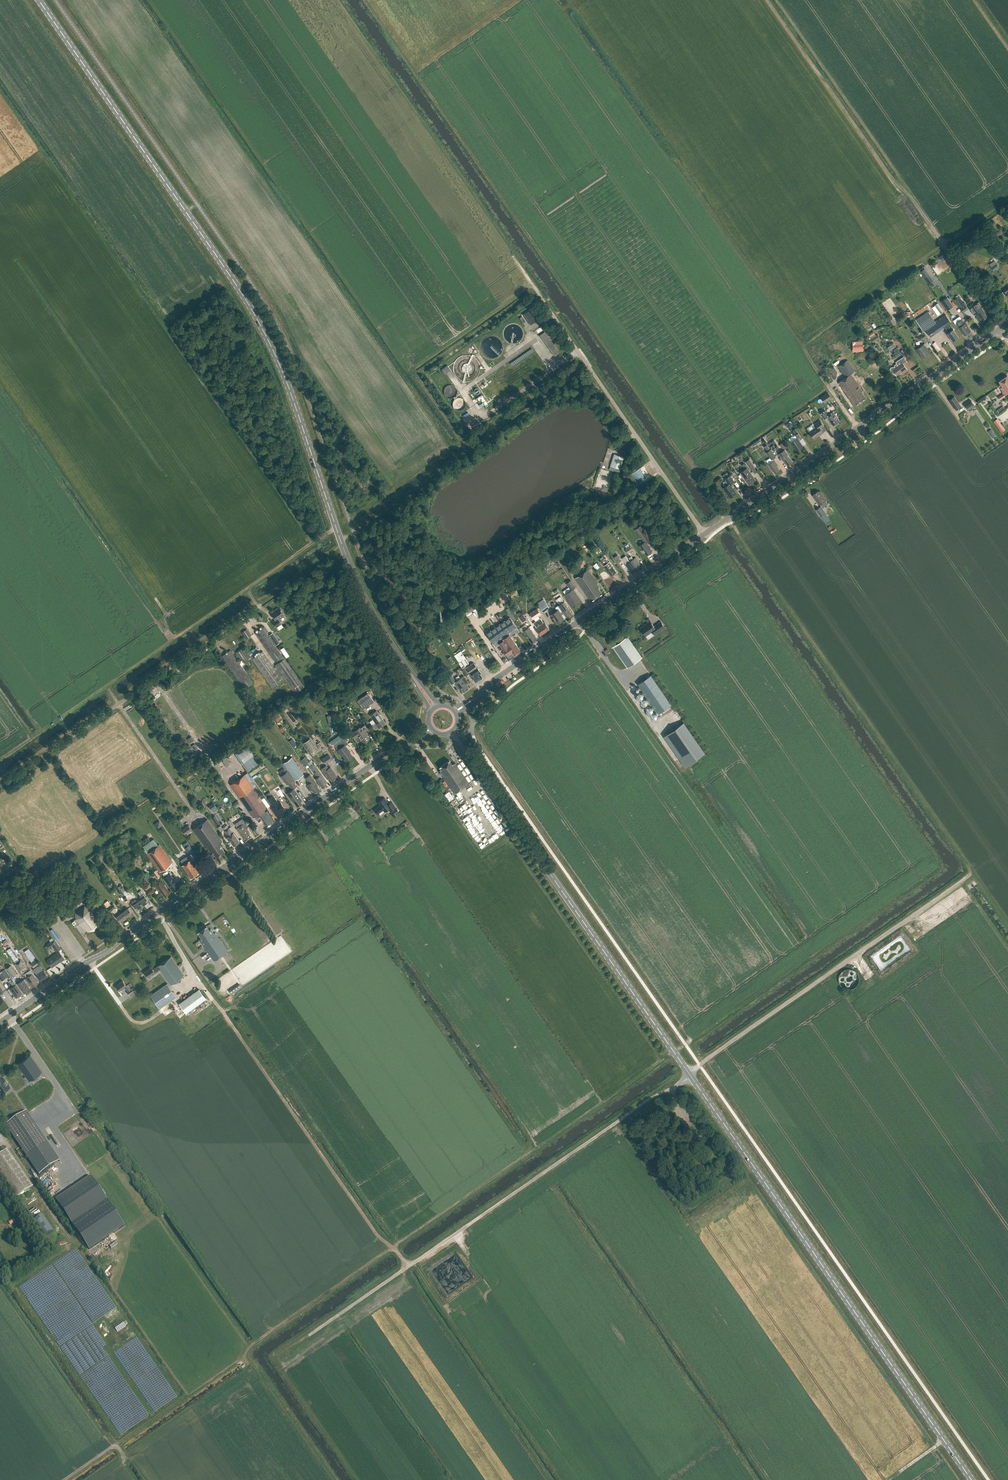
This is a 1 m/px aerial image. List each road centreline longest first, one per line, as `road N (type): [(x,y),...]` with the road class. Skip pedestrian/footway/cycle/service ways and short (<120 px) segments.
road 1 (primary): [(971,1479),(452,732)]
road 2 (primary): [(434,708),(362,593),(257,319),(39,0)]
road 3 (tertiary): [(455,711),(1007,323)]
road 4 (tertiary): [(0,1022),(432,729)]
road 5 (track): [(407,1268),(393,1248),(65,1479)]
road 6 (track): [(407,1268),(700,1065)]
road 7 (track): [(700,1065),(970,875)]
road 8 (unclassified): [(0,786),(260,607)]
road 9 (track): [(332,550),(589,367)]
road 10 (track): [(356,1479),(273,1357),(407,1268)]
road 11 (track): [(341,0),(513,256)]

